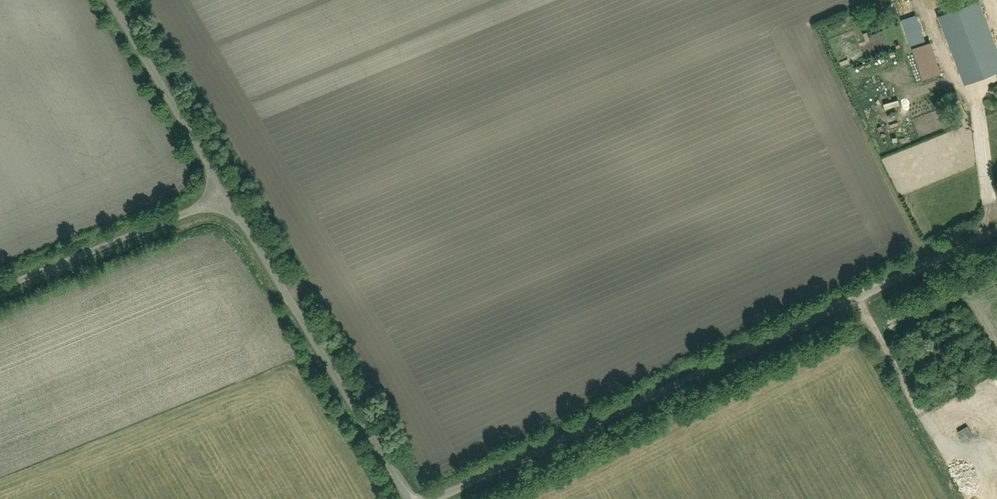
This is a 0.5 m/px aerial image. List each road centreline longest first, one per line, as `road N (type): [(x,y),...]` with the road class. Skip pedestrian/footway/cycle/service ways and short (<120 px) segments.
road 1 (residential): [(996,230),(433,498)]
road 2 (residential): [(220,195),(409,498)]
road 3 (residential): [(220,195),(0,283)]
road 4 (residential): [(112,0),(220,195)]

